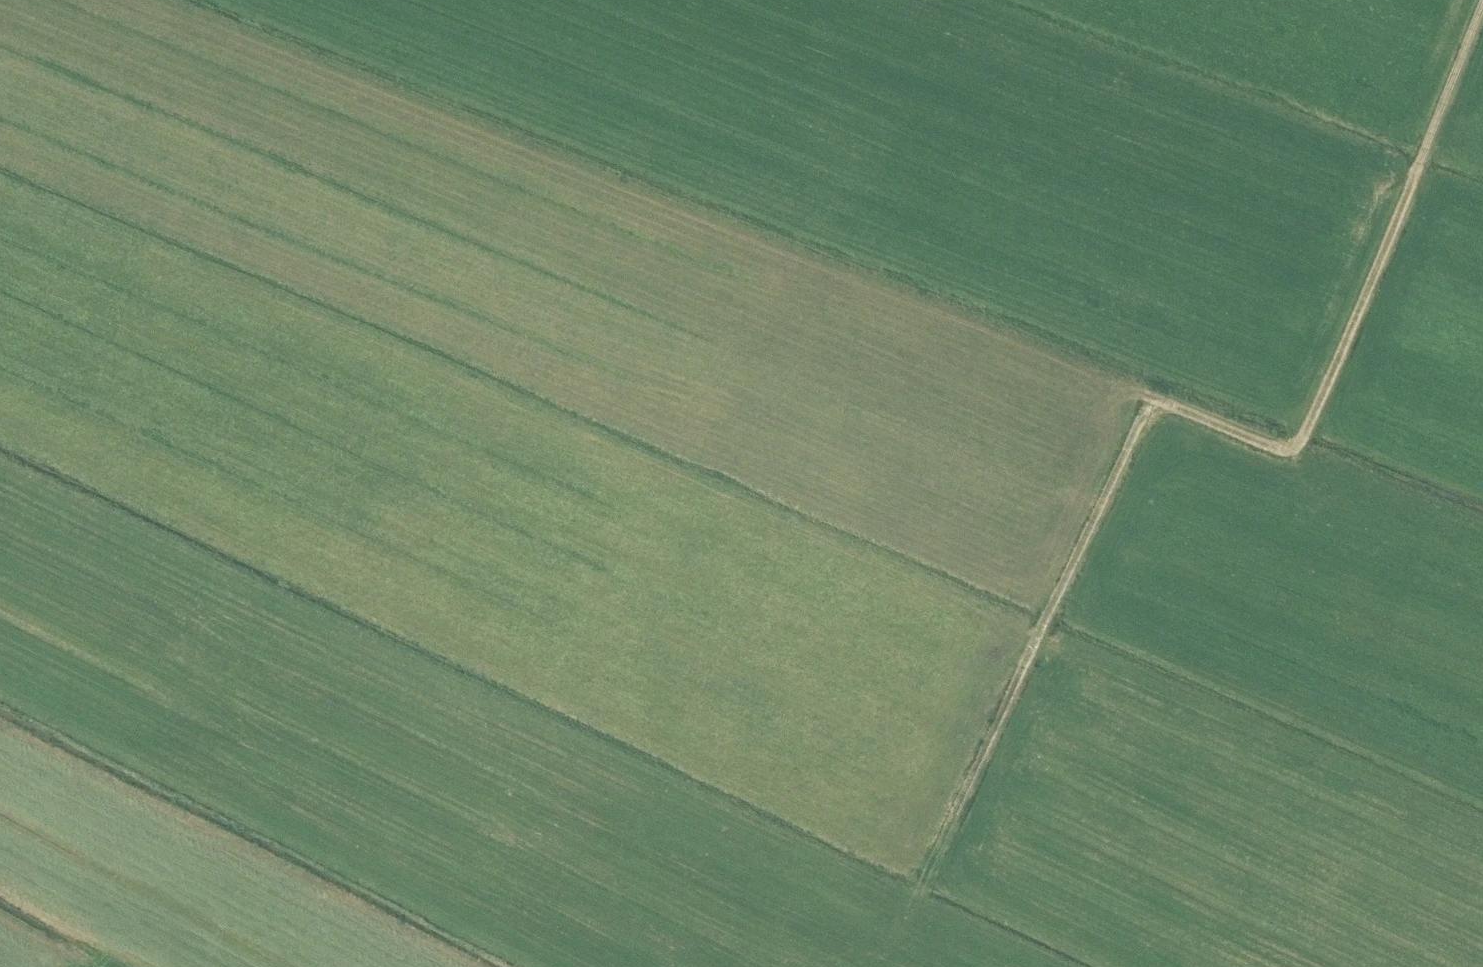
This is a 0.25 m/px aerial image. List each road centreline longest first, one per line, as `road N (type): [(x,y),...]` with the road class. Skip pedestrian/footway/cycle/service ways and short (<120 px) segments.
road 1 (track): [(947,833),(1155,401),(1297,455),(1482,5)]

